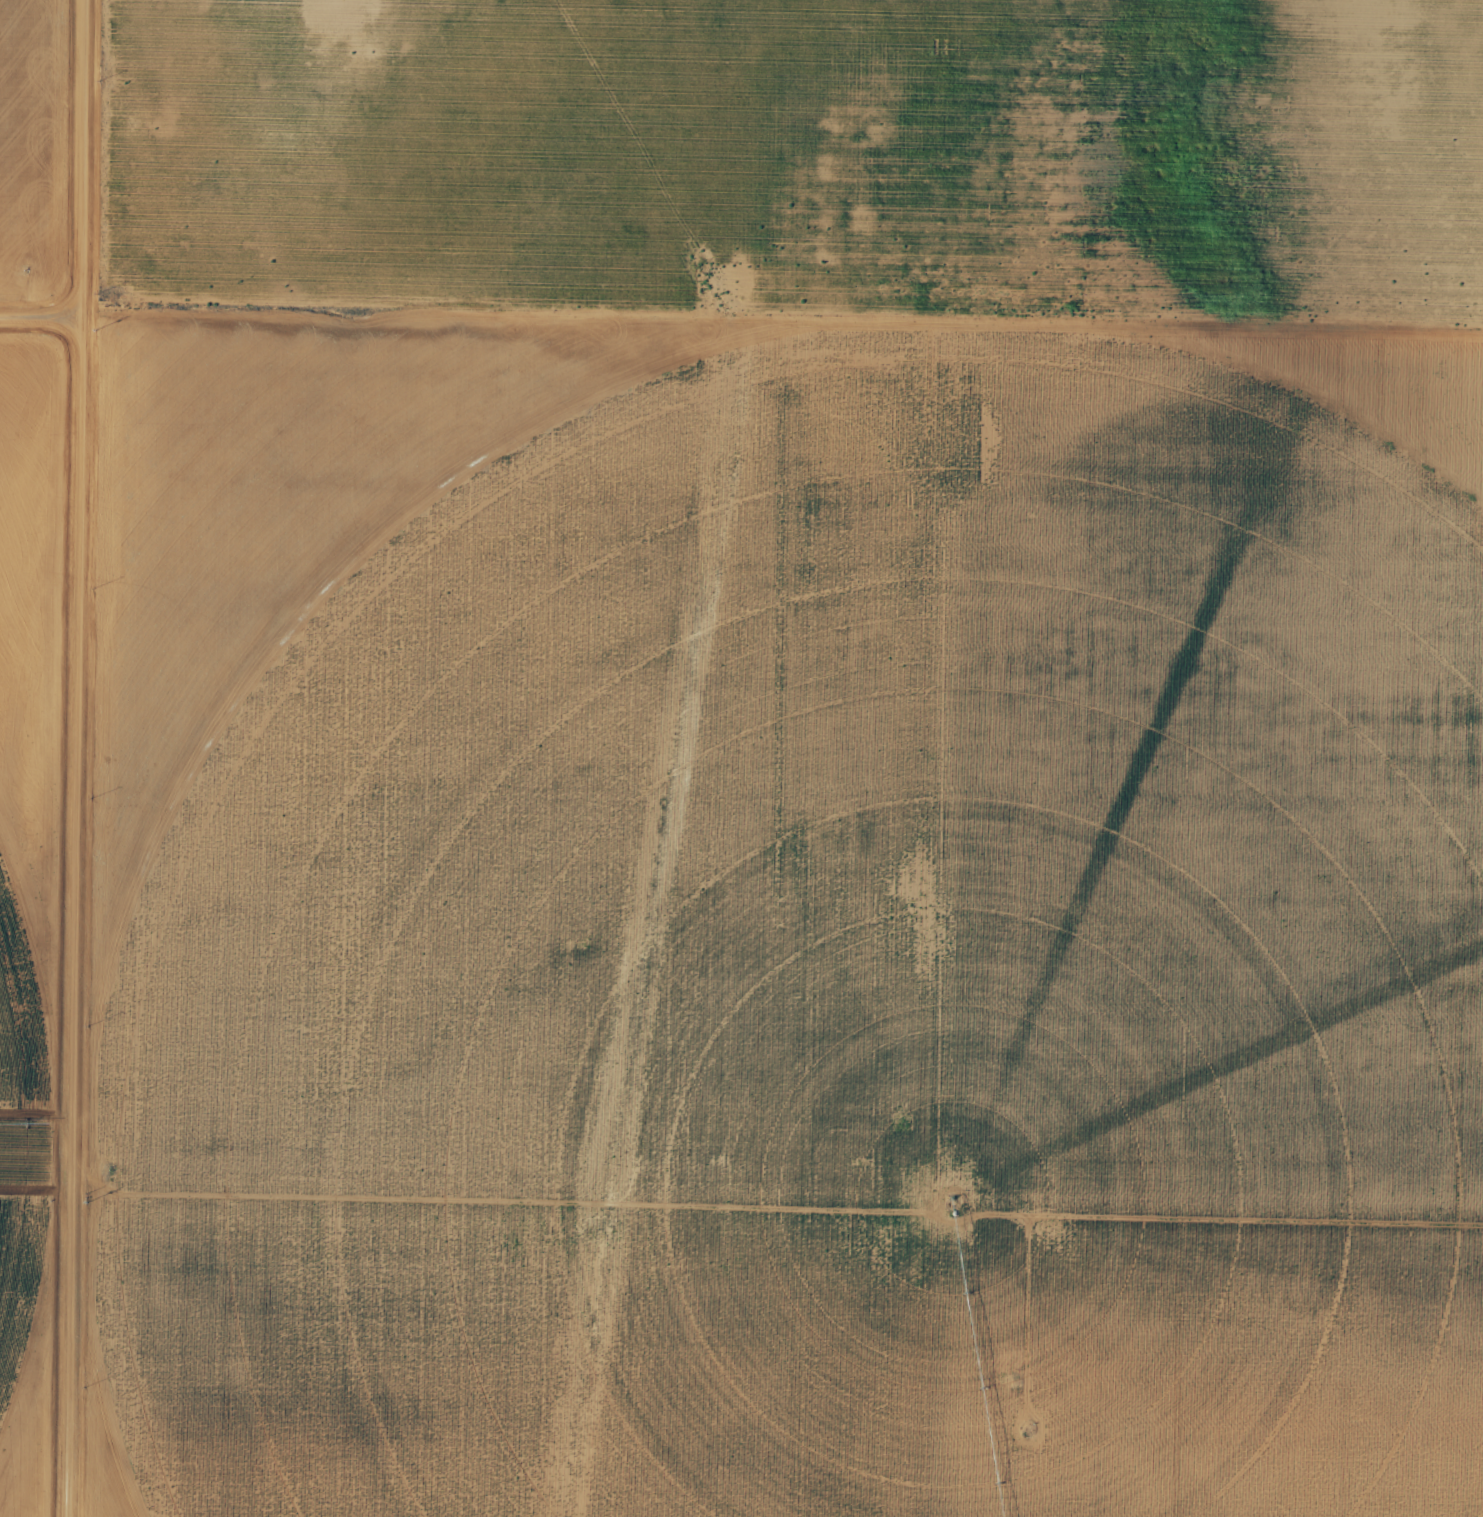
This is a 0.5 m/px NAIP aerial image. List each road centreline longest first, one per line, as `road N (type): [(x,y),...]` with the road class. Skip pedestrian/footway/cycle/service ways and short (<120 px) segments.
road 1 (residential): [(69,1516),(89,0)]

